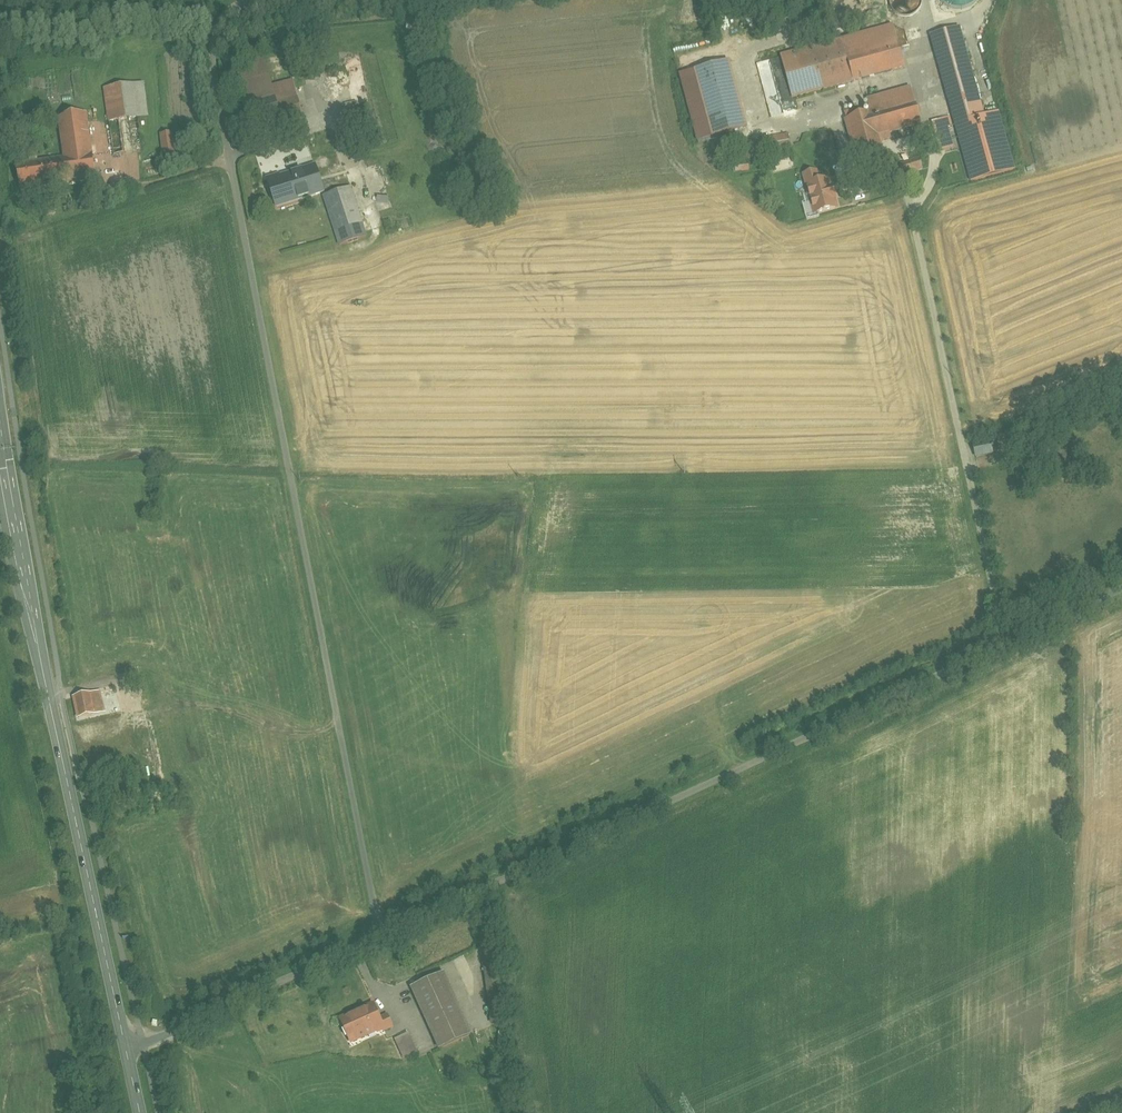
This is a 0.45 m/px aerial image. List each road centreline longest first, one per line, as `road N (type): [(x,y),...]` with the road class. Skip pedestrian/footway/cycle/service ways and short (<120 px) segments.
road 1 (unclassified): [(381,941),(215,77),(220,25),(233,8),(268,0)]
road 2 (unclassified): [(1121,596),(381,941)]
road 3 (secondary): [(126,1048),(0,446)]
road 4 (unclassified): [(381,941),(126,1048)]

